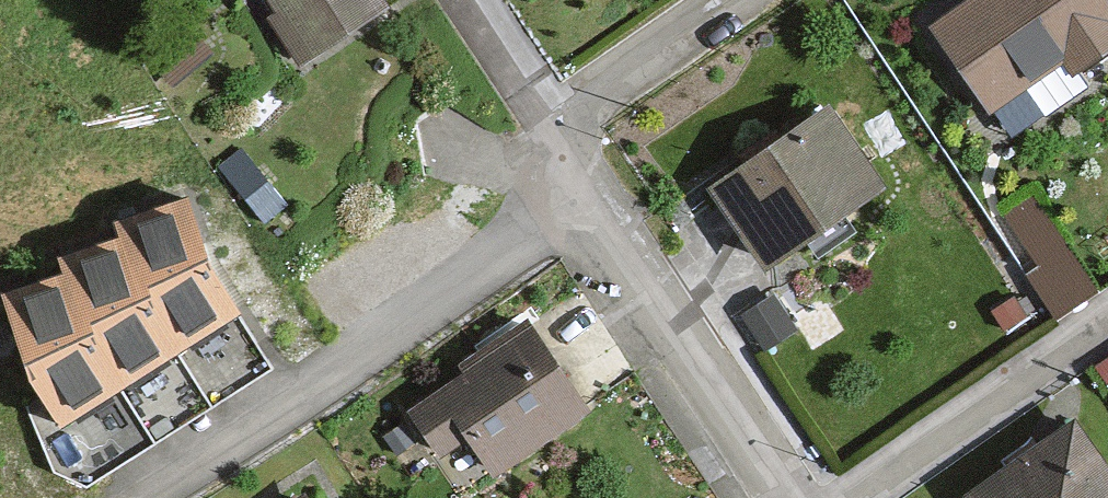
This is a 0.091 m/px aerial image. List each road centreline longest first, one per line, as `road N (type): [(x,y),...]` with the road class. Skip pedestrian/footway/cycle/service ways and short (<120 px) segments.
road 1 (residential): [(91,497),(508,243),(561,142)]
road 2 (residential): [(561,142),(789,497)]
road 3 (residential): [(835,497),(1107,310)]
road 4 (residential): [(561,142),(765,0)]

